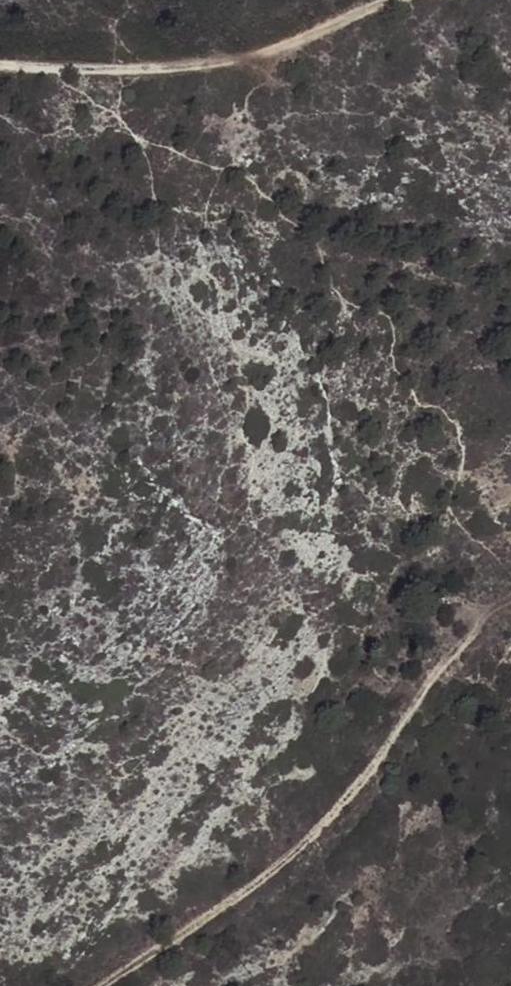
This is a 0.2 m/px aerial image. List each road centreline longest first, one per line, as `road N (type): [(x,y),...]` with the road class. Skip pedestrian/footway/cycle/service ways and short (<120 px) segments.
road 1 (track): [(99,985),(282,861),(340,802),(474,621),(510,604)]
road 2 (track): [(0,64),(218,67),(392,0)]

